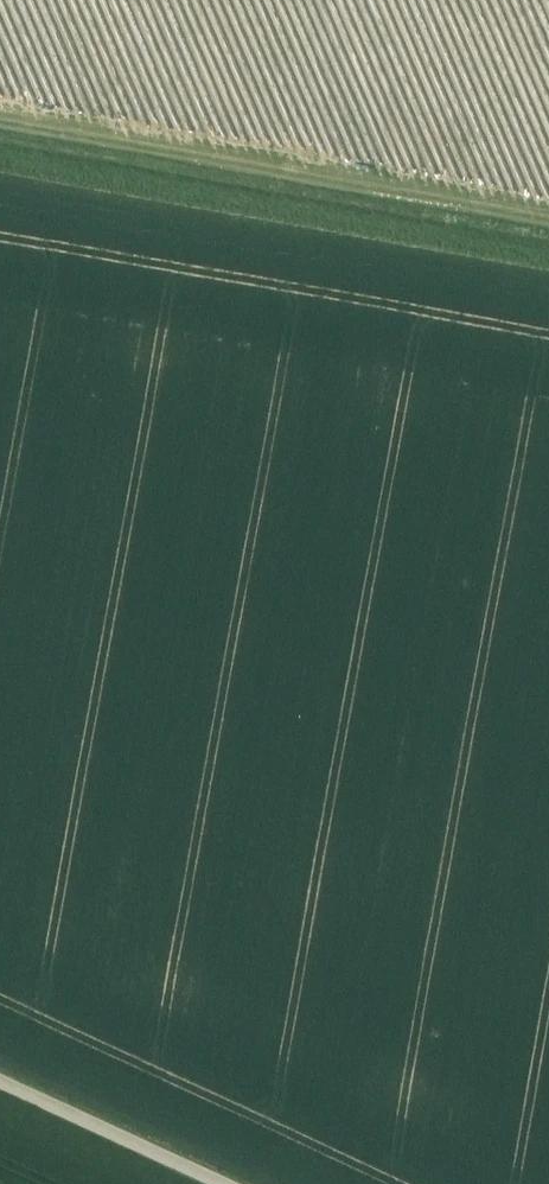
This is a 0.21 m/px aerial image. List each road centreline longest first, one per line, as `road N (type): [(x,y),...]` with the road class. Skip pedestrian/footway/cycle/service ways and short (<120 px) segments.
road 1 (track): [(0,126),(548,223)]
road 2 (track): [(0,1083),(215,1183)]

